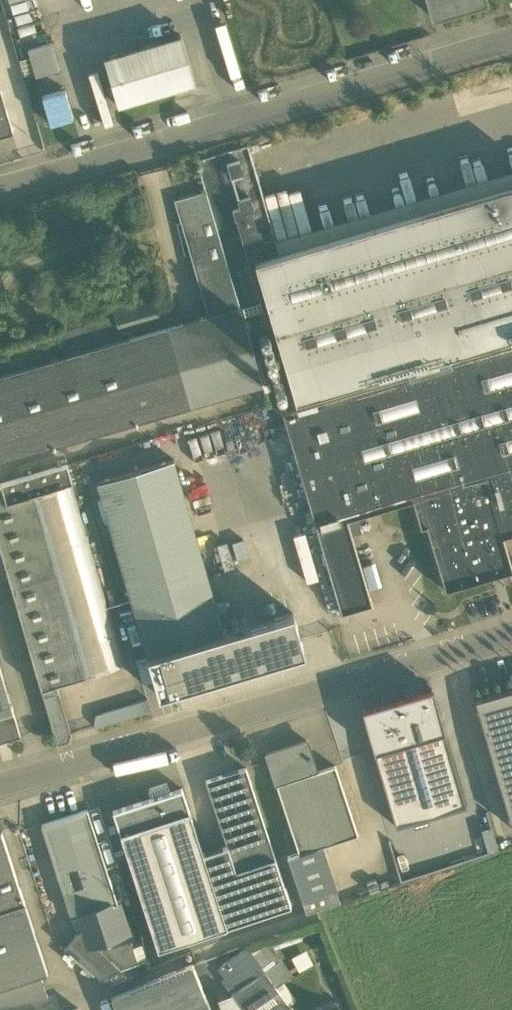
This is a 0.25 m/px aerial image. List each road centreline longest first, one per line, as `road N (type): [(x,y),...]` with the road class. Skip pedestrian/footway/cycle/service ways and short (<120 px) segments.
road 1 (unclassified): [(0,782),(511,633)]
road 2 (unclassified): [(511,39),(0,187)]

